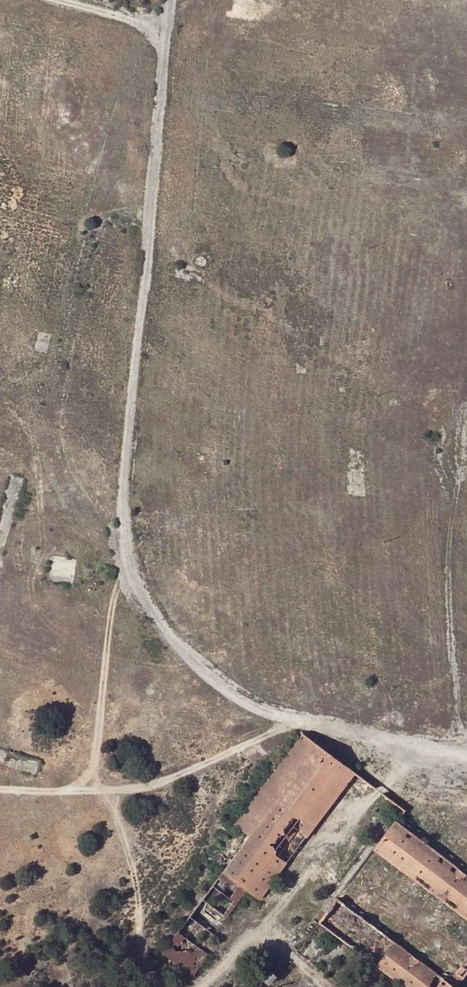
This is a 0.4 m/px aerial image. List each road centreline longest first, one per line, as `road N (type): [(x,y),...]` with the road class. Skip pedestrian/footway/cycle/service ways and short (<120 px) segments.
road 1 (track): [(169,0),(126,475),(128,569),(149,612),(189,659),(239,697),(279,714),(335,721)]
road 2 (track): [(0,794),(125,788),(223,763),(298,720),(335,721)]
road 3 (track): [(205,986),(420,749)]
road 4 (residential): [(466,762),(335,721)]

